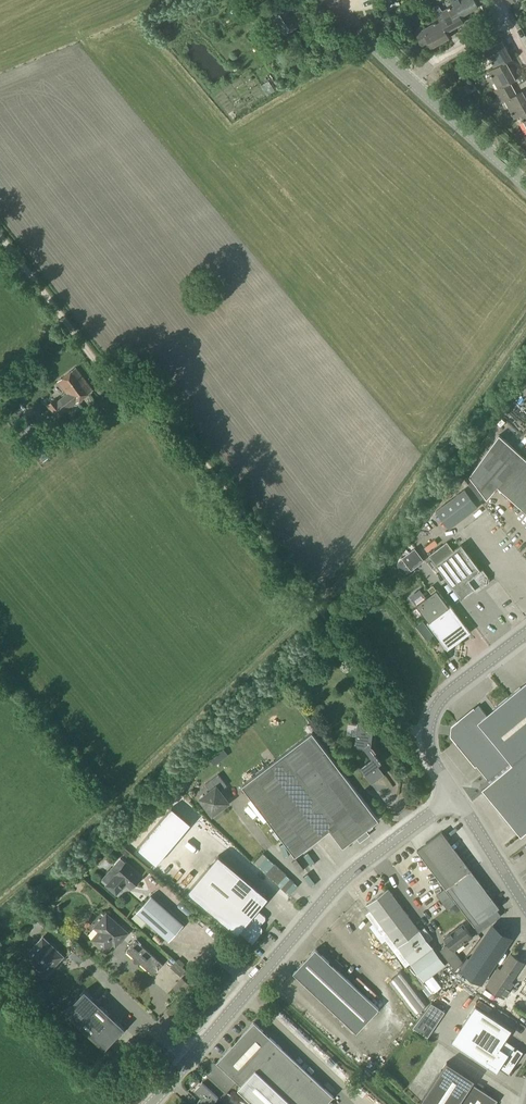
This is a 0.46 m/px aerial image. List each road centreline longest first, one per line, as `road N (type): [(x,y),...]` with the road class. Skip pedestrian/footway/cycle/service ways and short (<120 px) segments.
road 1 (track): [(0,238),(110,380),(174,425),(309,604)]
road 2 (residential): [(150,1103),(341,882),(454,794)]
road 3 (tertiary): [(525,183),(331,0)]
road 4 (residential): [(454,794),(429,751),(434,706),(525,633)]
road 5 (track): [(309,604),(405,727),(428,736)]
road 6 (residential): [(525,909),(454,794)]

